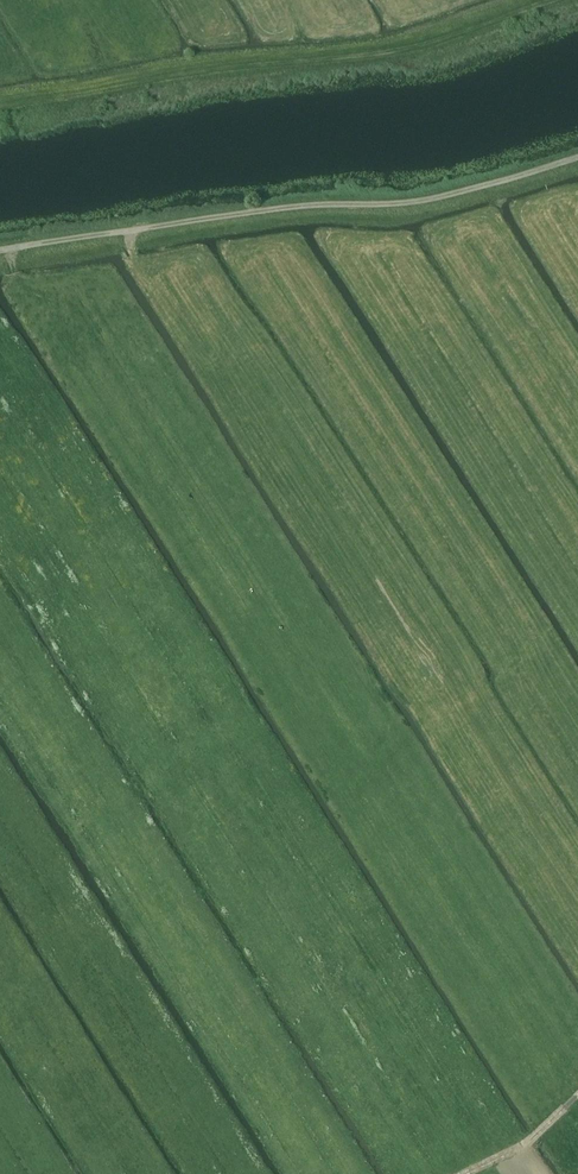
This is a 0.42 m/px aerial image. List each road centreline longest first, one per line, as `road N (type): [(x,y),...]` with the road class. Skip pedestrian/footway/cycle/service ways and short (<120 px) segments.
road 1 (track): [(464,1173),(526,1143),(577,1093)]

